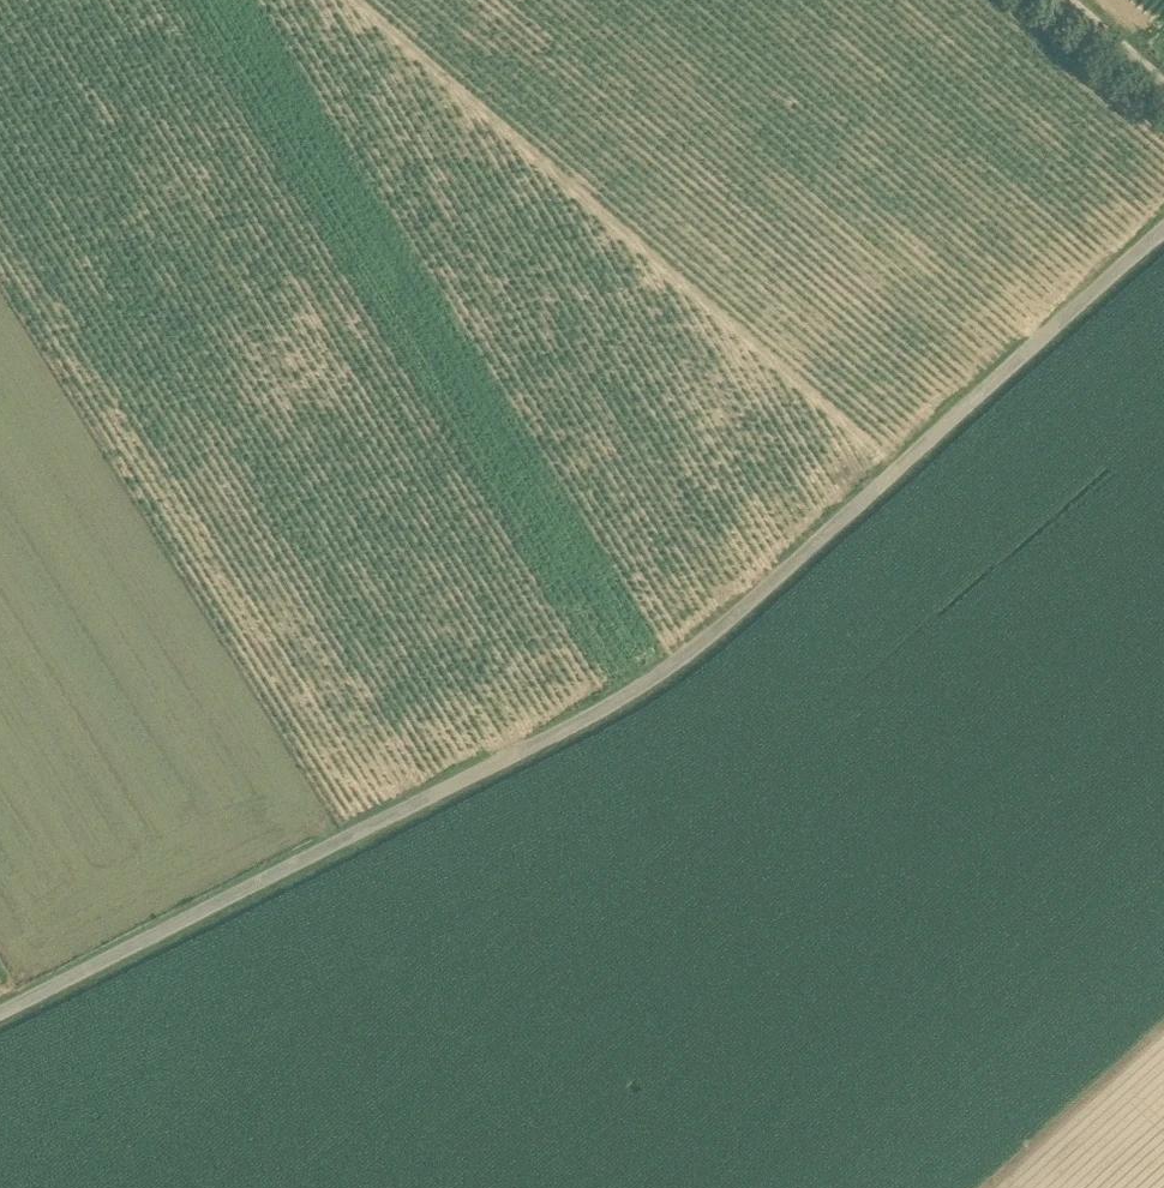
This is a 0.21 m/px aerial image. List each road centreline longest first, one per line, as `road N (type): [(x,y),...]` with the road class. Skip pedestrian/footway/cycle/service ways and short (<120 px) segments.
road 1 (unclassified): [(0,1015),(589,718),(684,659),(1163,229)]
road 2 (unclassified): [(1163,98),(1052,0)]

